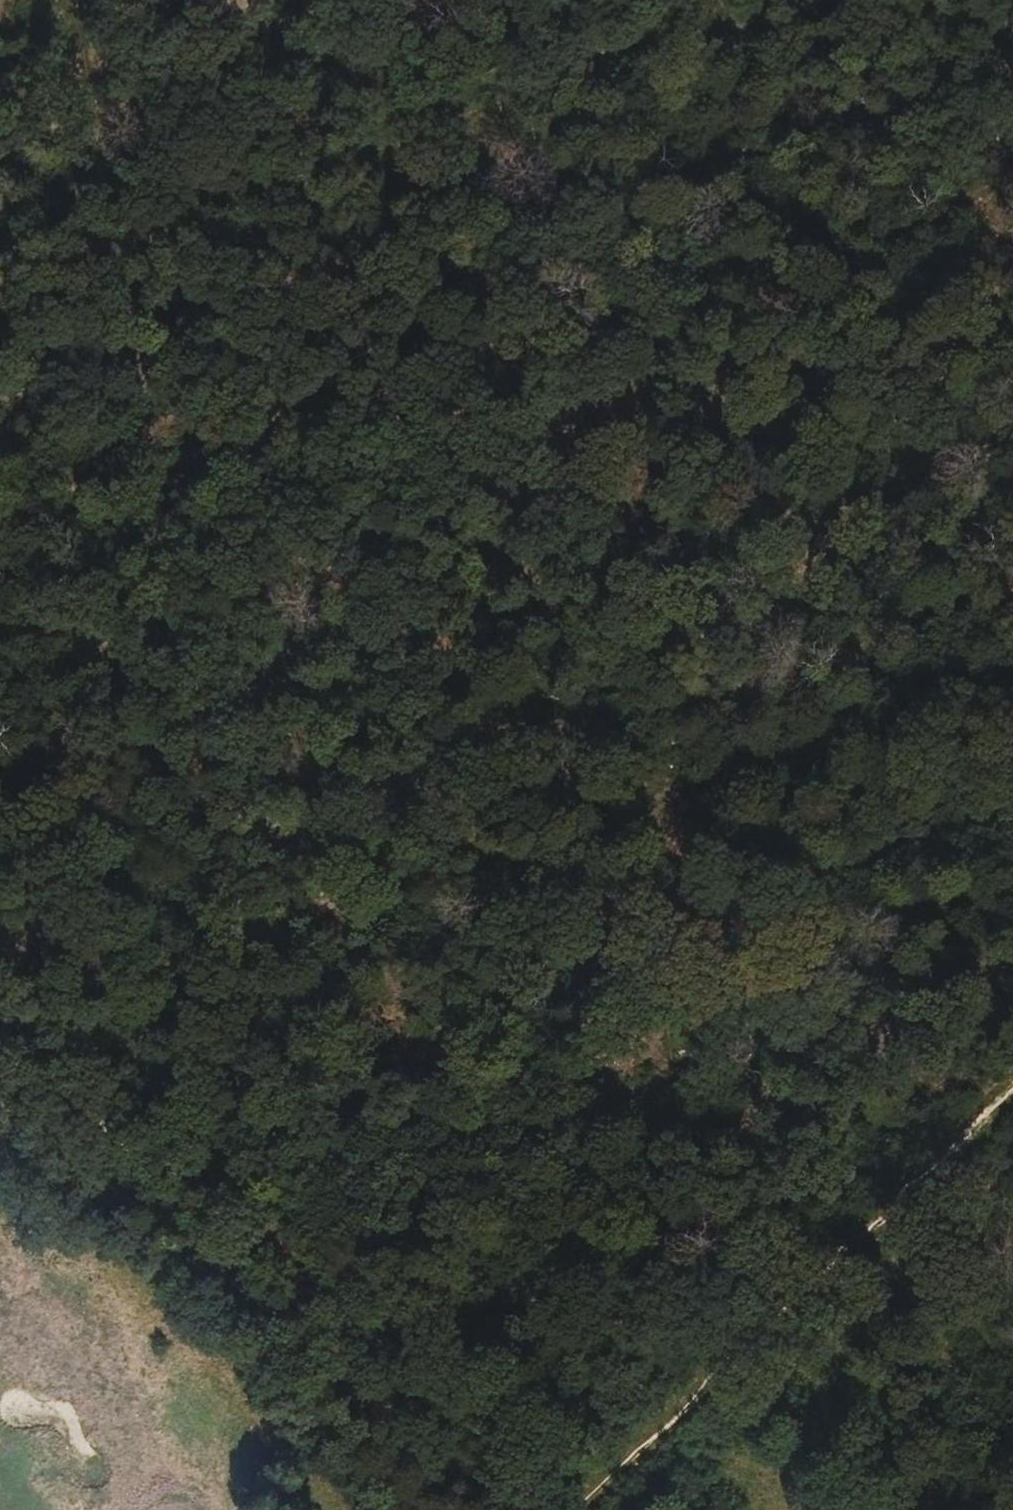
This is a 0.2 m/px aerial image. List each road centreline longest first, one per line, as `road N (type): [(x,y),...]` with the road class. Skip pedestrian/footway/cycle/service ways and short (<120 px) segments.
road 1 (track): [(1012,1091),(736,1352)]
road 2 (track): [(736,1352),(570,1509)]

